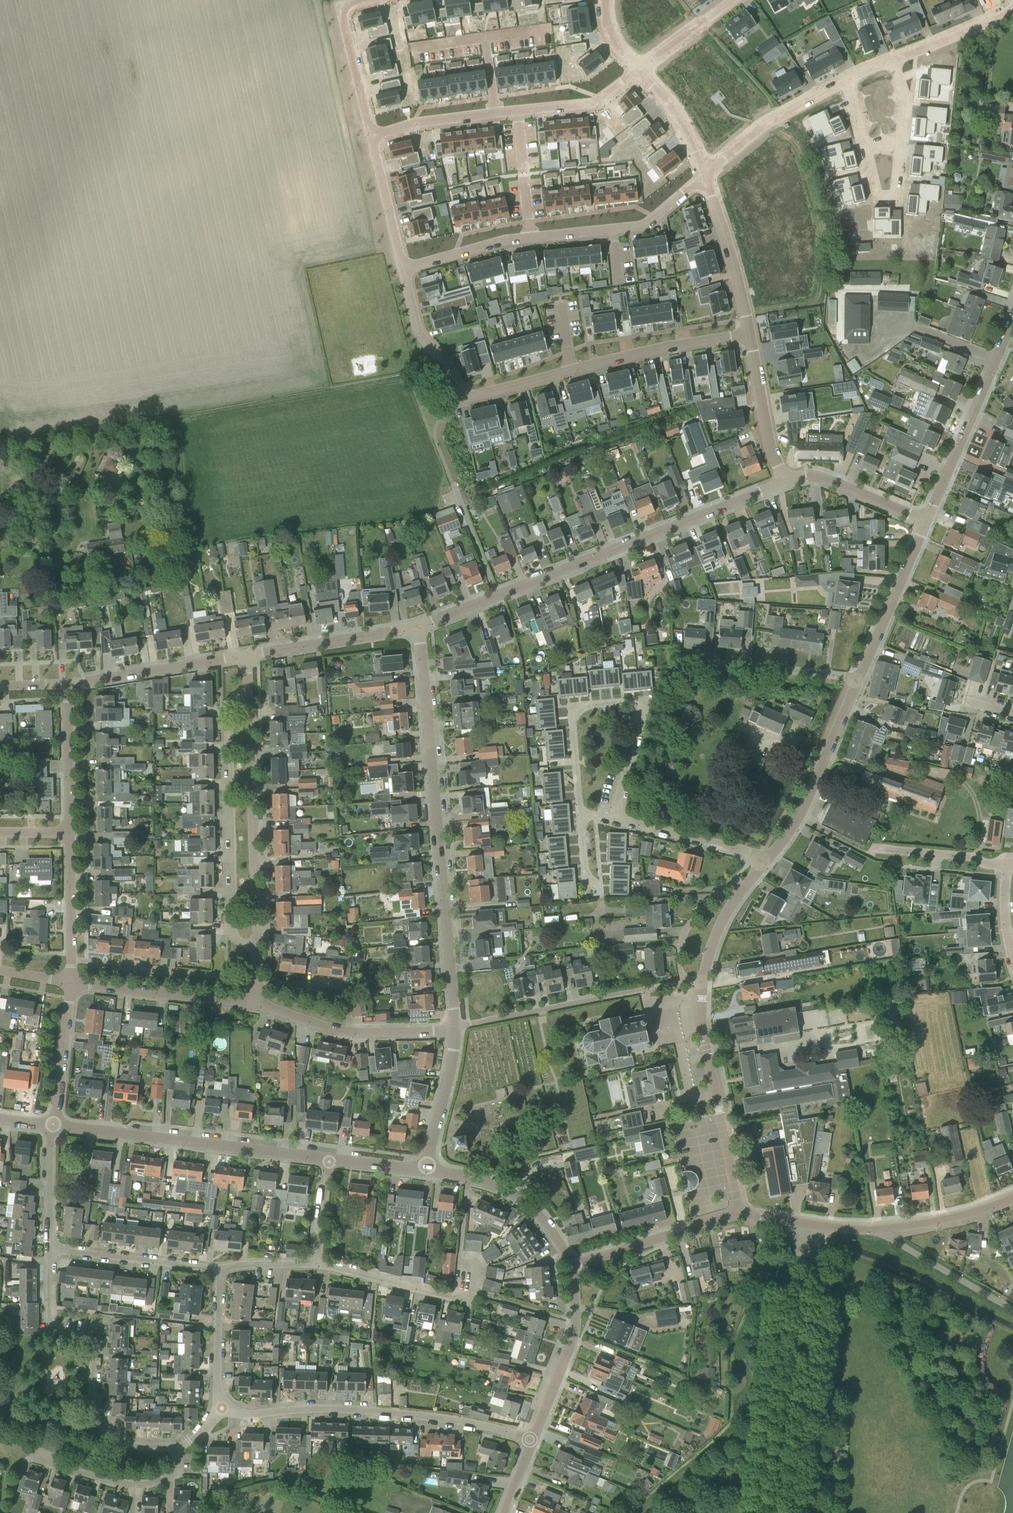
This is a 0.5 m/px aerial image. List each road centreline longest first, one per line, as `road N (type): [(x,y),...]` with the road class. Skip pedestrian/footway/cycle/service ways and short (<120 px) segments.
road 1 (residential): [(402,268),(420,338),(462,398),(751,334)]
road 2 (residential): [(455,1029),(418,626)]
road 3 (residential): [(705,177),(641,227),(494,243),(402,268)]
road 4 (residential): [(496,595),(786,483)]
road 5 (residential): [(233,1416),(375,1411),(532,1441)]
road 6 (residential): [(579,816),(572,710),(642,705),(612,819)]
road 7 (residential): [(177,1448),(122,1444),(96,1418),(90,1342),(49,1320),(50,1249)]
road 8 (residential): [(372,135),(596,104),(639,70)]
road 9 (residential): [(467,1176),(461,1254),(472,1269),(464,1299),(317,1265)]
road 10 (residential): [(257,949),(233,934),(227,708),(247,695)]
road 11 (unclassified): [(326,1158),(52,1124)]
road 12 (residential): [(257,949),(247,695)]
road 13 (unclassified): [(740,1212),(700,1025),(702,982)]
road 14 (unclassified): [(926,522),(1012,319)]
road 15 (unclassified): [(766,860),(798,818),(858,678)]
road 16 (residential): [(258,981),(70,961)]
road 17 (residential): [(257,1005),(70,984)]
road 18 (unclassified): [(532,1441),(575,1329),(572,1266)]
road 19 (residential): [(67,685),(246,655)]
road 20 (unclassified): [(572,1266),(740,1212)]
road 21 (residential): [(29,1459),(147,1484),(176,1472),(177,1448)]
road 22 (residential): [(849,80),(759,130),(705,177)]
road 23 (residential): [(246,655),(418,626)]
road 24 (residential): [(858,678),(688,661)]
road 25 (residential): [(50,1249),(219,1269)]
road 26 (unclassified): [(858,678),(926,522)]
road 27 (residential): [(372,135),(345,7),(378,0)]
road 28 (residential): [(751,334),(705,177)]
road 29 (residential): [(766,860),(612,819)]
road 30 (residential): [(747,886),(735,880),(719,893),(681,940),(682,981),(702,982)]
road 31 (residential): [(786,483),(767,435),(751,334)]
road 32 (residential): [(455,1029),(603,997)]
road 33 (residential): [(786,483),(818,476),(926,522)]
road 34 (residential): [(68,834),(67,685)]
road 35 (residential): [(425,1170),(455,1029)]
road 36 (unclassified): [(572,1266),(527,1203),(467,1176)]
road 37 (residential): [(52,1124),(70,984)]
road 38 (unclassified): [(880,1229),(740,1212)]
road 39 (residential): [(402,268),(372,135)]
road 40 (unclassified): [(880,1229),(961,1217),(1012,1199)]
road 41 (residential): [(221,1404),(219,1269)]
road 42 (residential): [(872,849),(1005,865)]
road 43 (residential): [(1012,8),(892,61)]
road 44 (residential): [(863,146),(875,200),(895,200),(901,145)]
road 45 (residential): [(70,961),(68,834)]
road 46 (residential): [(705,177),(670,107),(639,70)]
road 47 (residential): [(349,1032),(339,988),(258,981)]
road 48 (residential): [(50,1249),(52,1124)]

